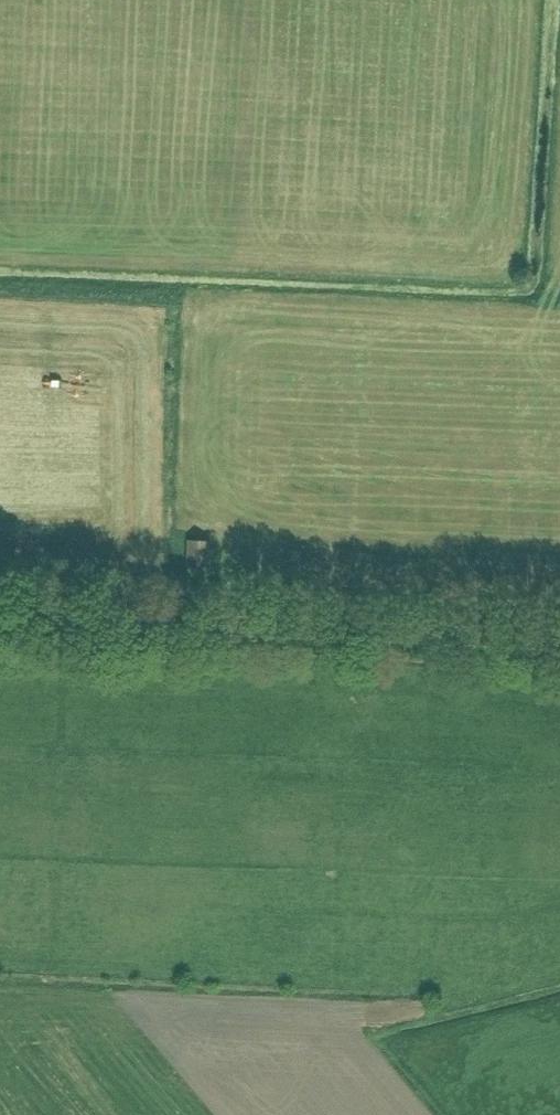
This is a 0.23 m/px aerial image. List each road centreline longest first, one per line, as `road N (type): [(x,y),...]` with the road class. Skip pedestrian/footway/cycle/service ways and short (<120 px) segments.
road 1 (tertiary): [(559,646),(0,621)]

